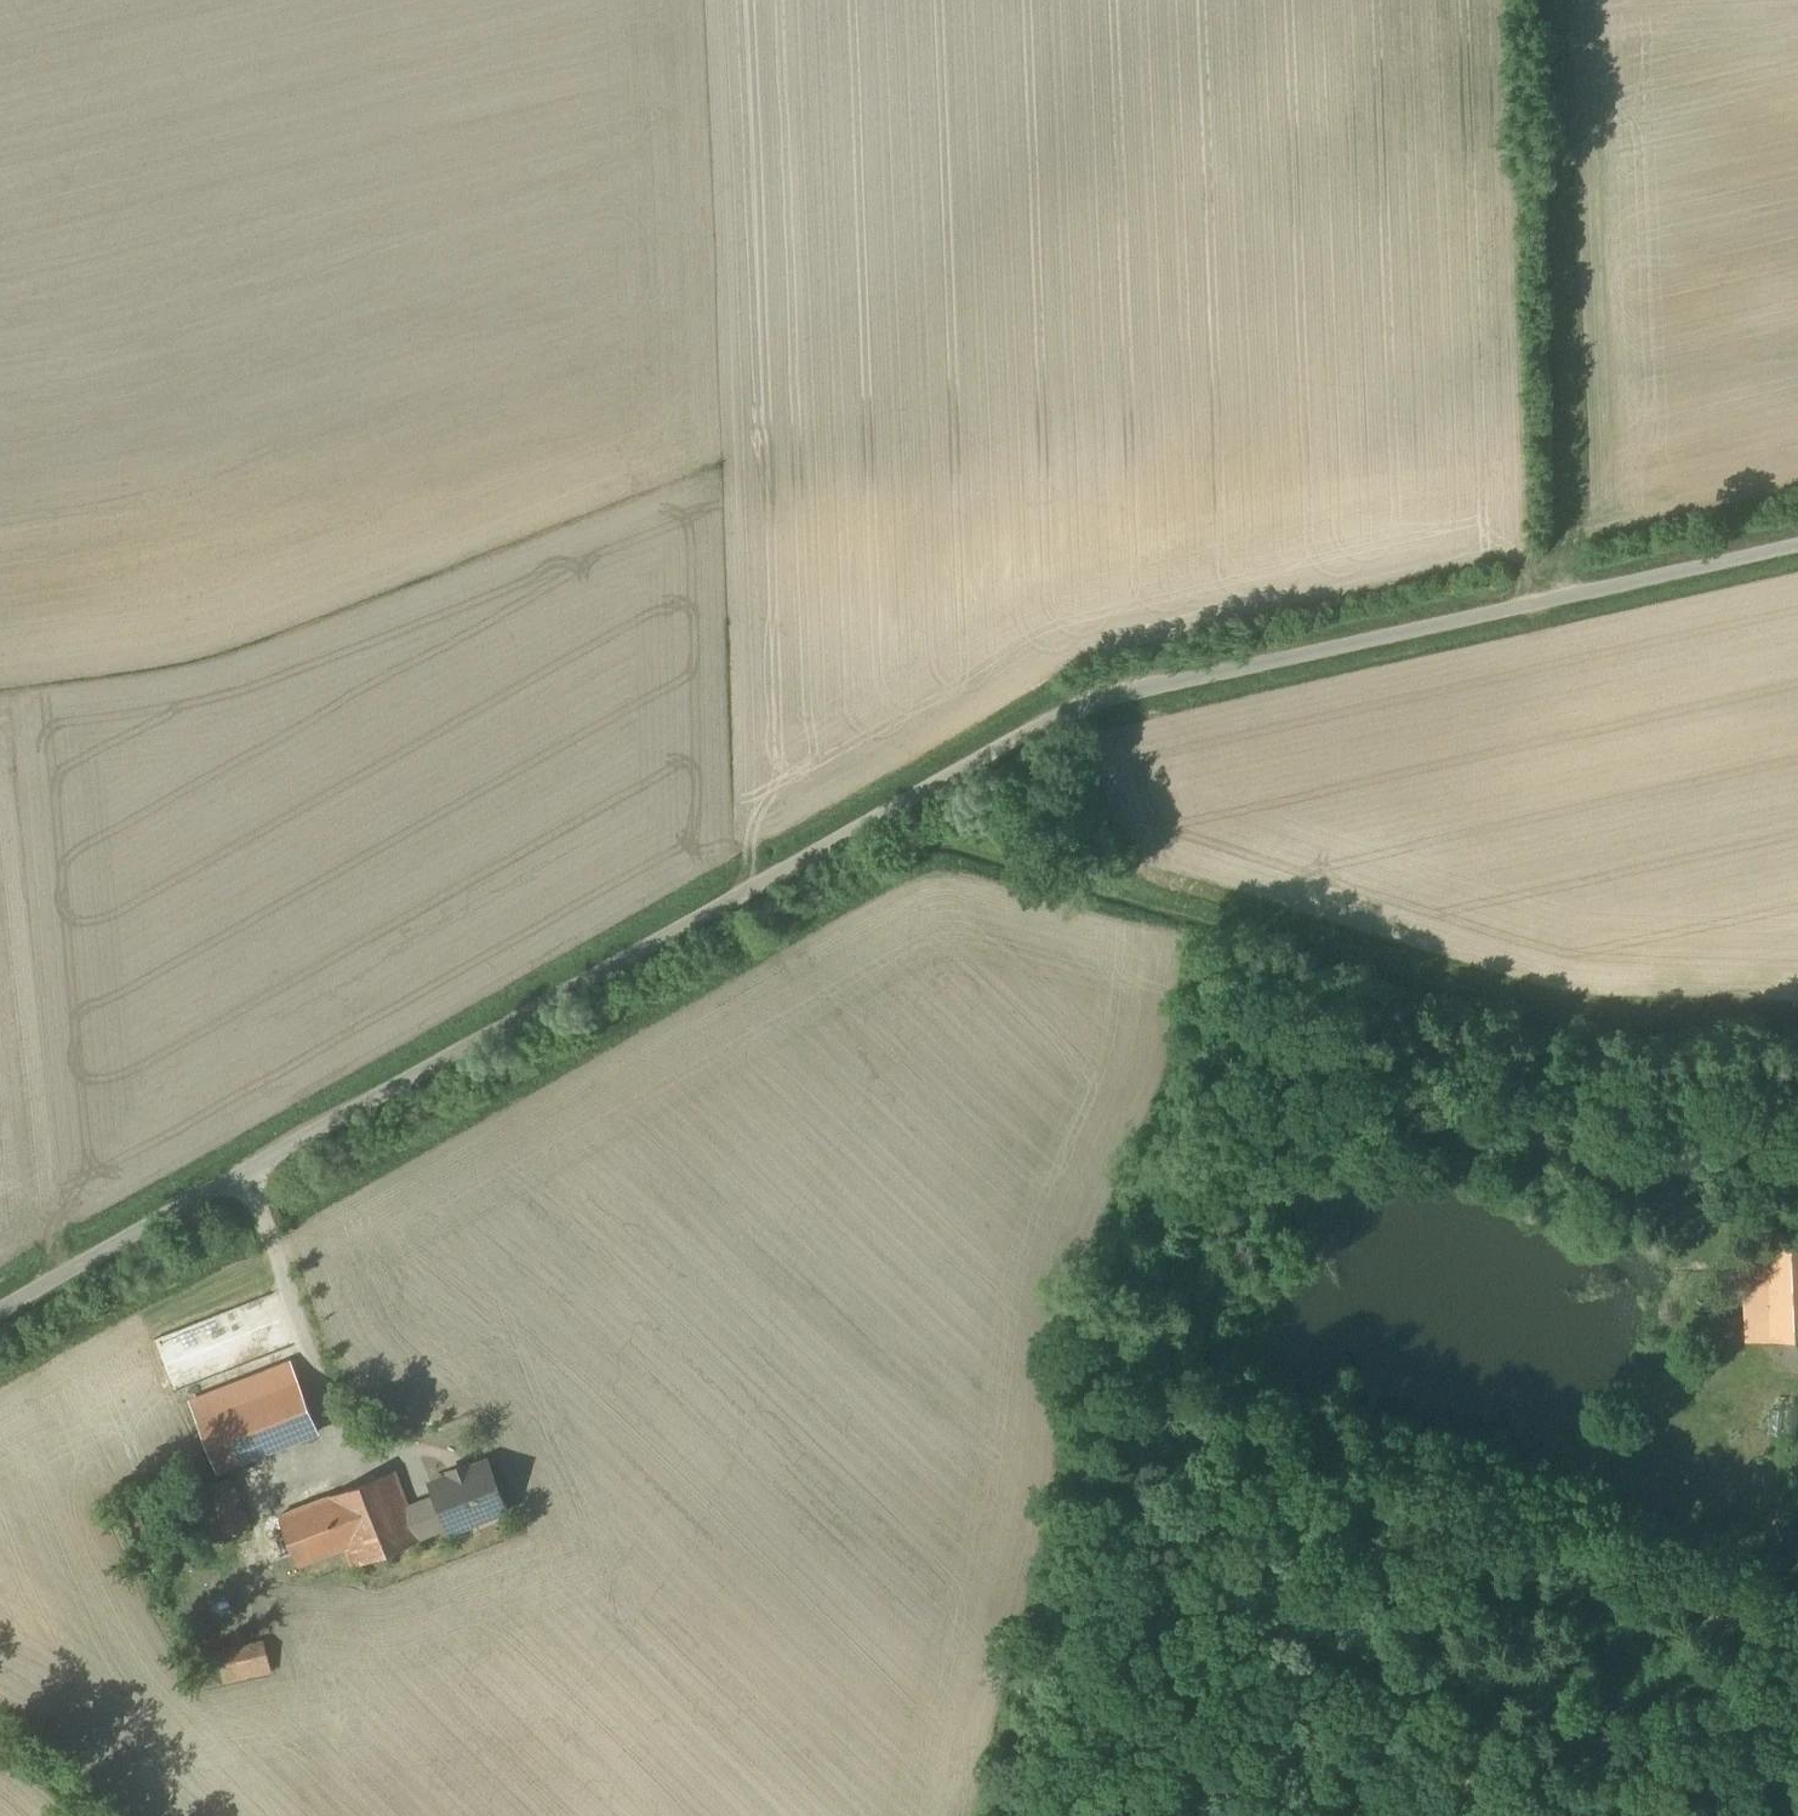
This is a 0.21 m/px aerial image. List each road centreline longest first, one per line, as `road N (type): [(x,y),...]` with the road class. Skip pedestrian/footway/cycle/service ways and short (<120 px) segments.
road 1 (unclassified): [(1797,534),(1071,699),(0,1315)]

